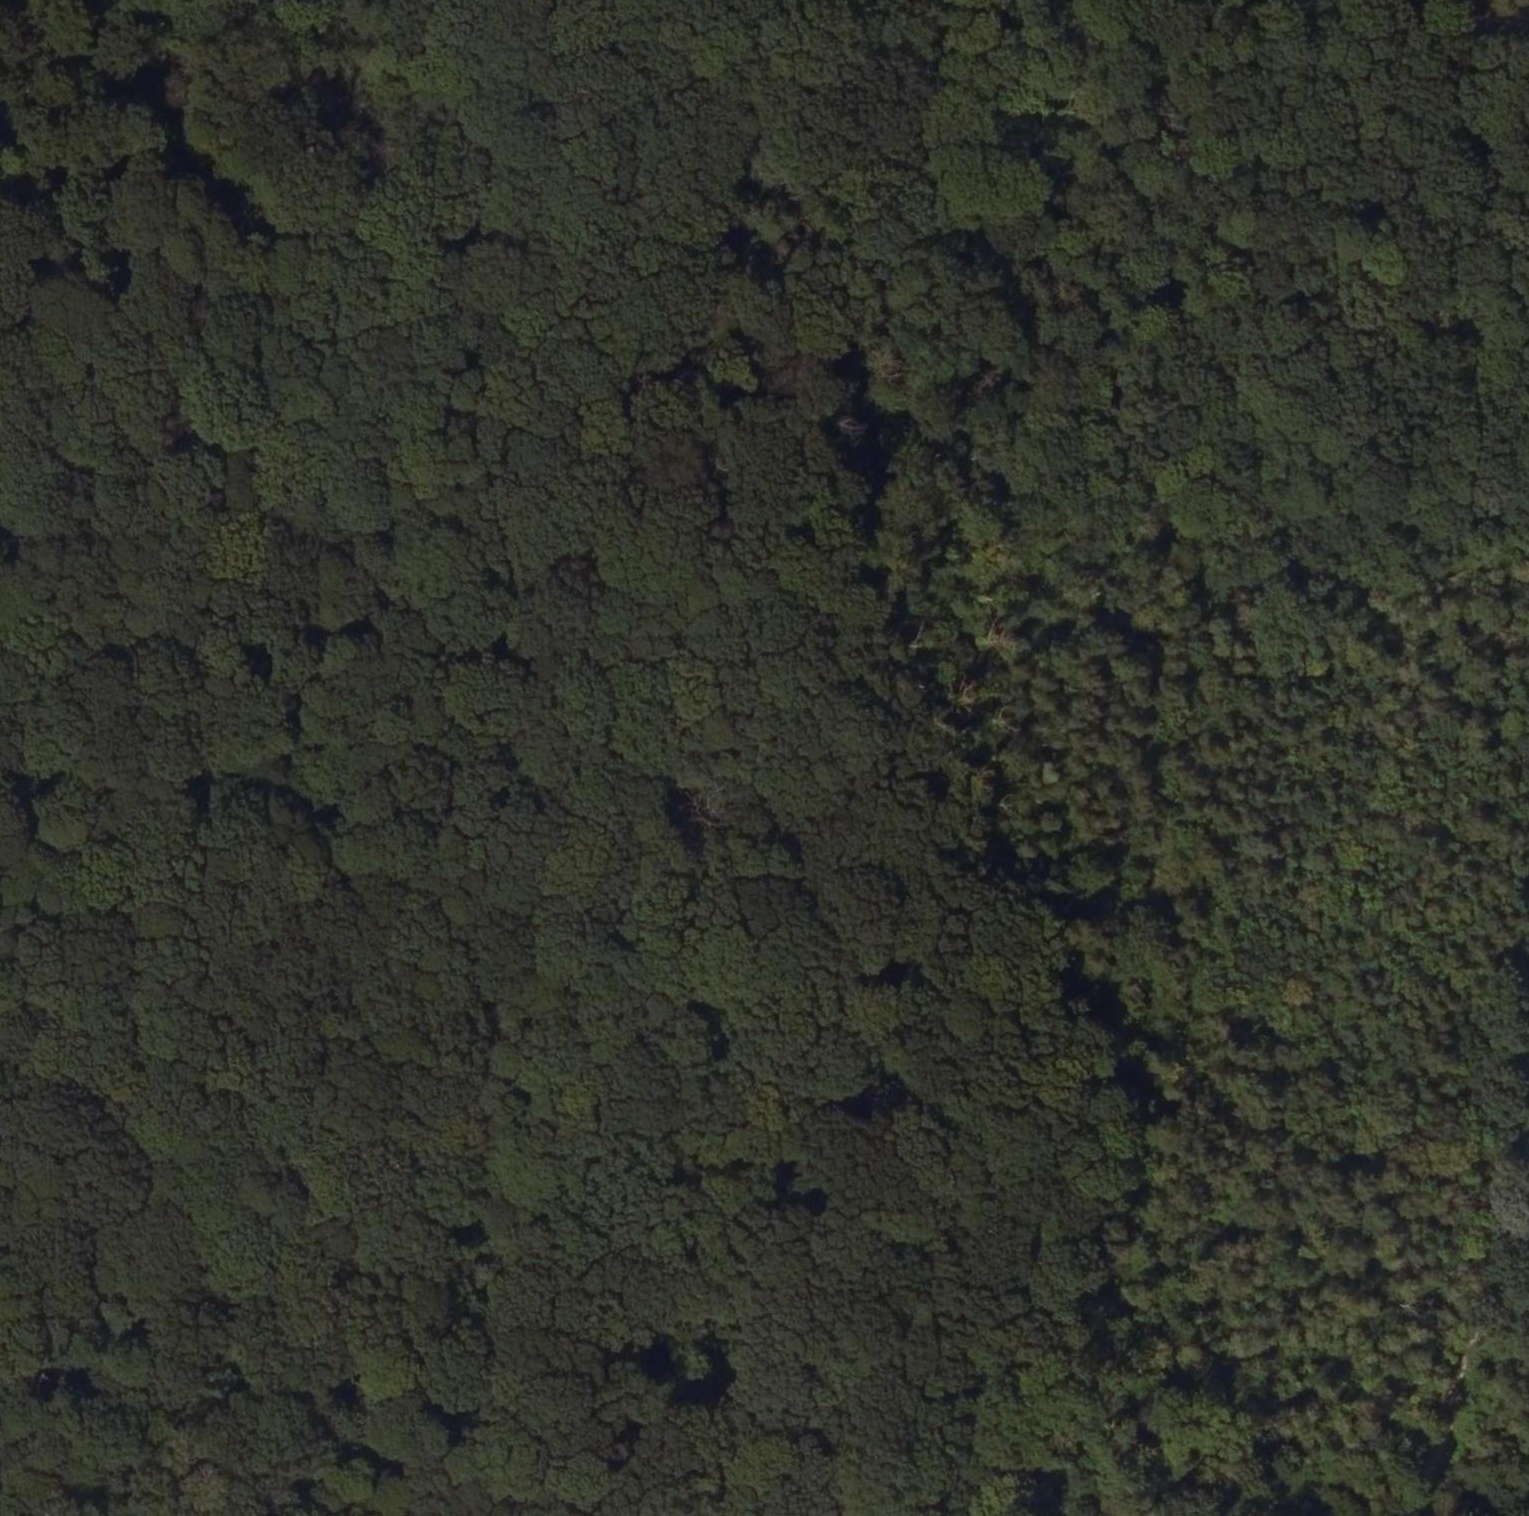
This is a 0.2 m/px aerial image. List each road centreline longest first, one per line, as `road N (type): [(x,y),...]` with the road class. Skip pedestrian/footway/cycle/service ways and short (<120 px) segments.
road 1 (track): [(1528,1296),(1485,1340),(1419,1515)]

